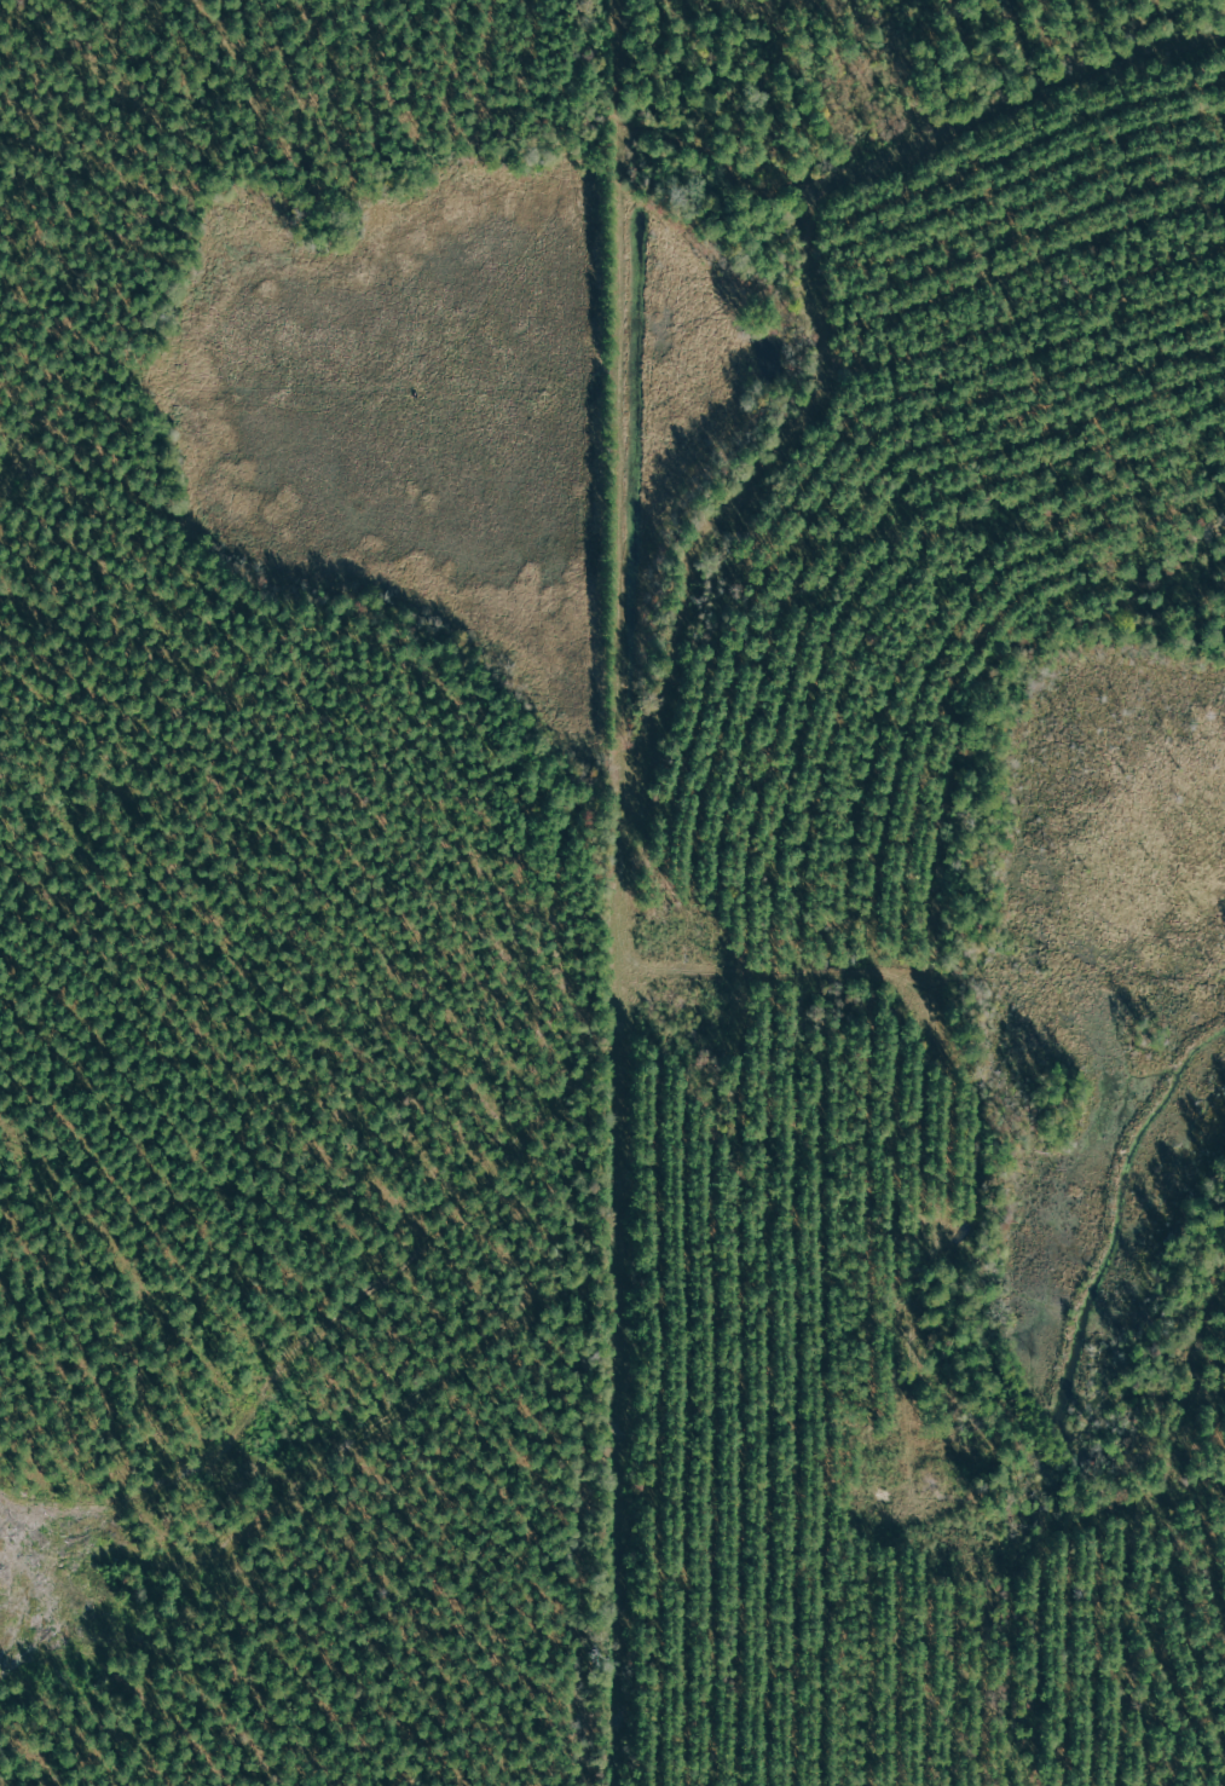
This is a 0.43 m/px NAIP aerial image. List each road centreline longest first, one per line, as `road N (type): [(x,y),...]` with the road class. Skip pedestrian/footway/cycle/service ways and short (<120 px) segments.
road 1 (residential): [(628,1785),(631,1010),(649,979),(721,950),(857,979),(1224,964)]
road 2 (residential): [(721,287),(938,0)]

